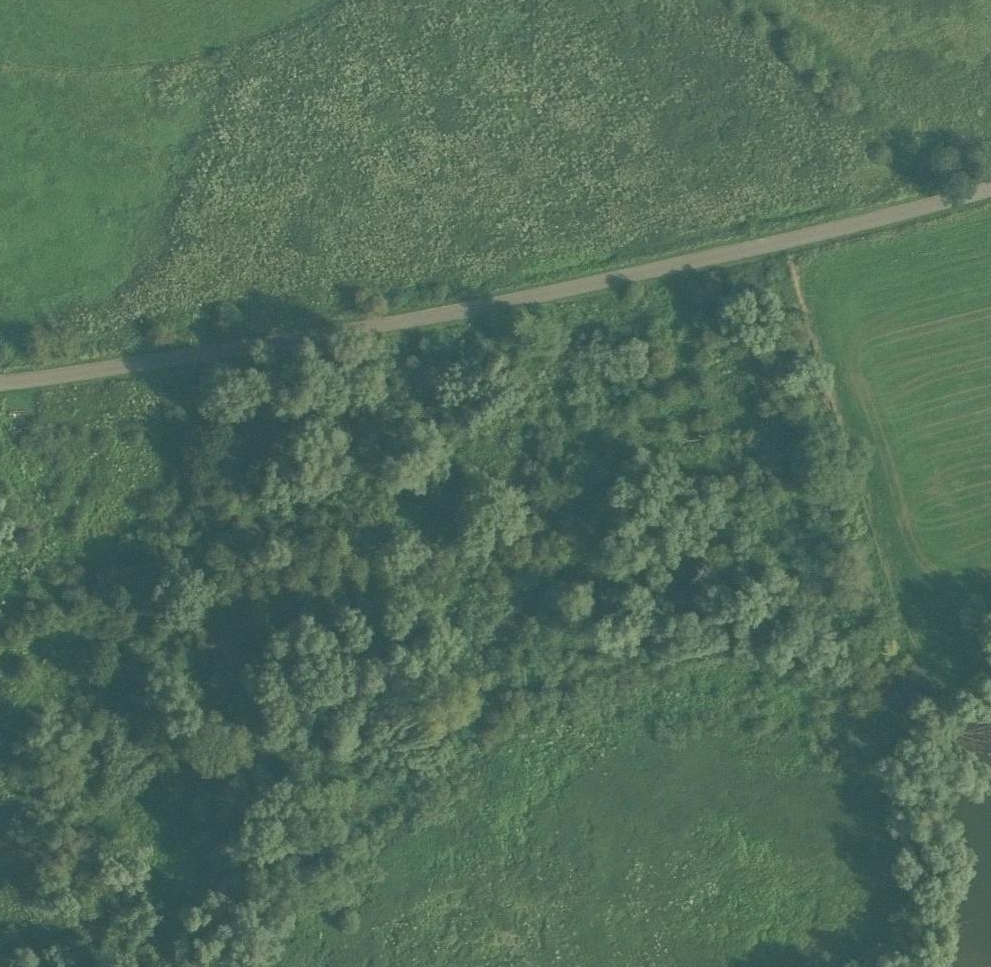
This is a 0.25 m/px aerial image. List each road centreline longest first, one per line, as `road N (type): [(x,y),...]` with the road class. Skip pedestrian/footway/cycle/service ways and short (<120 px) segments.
road 1 (unclassified): [(0,383),(546,295),(990,187)]

